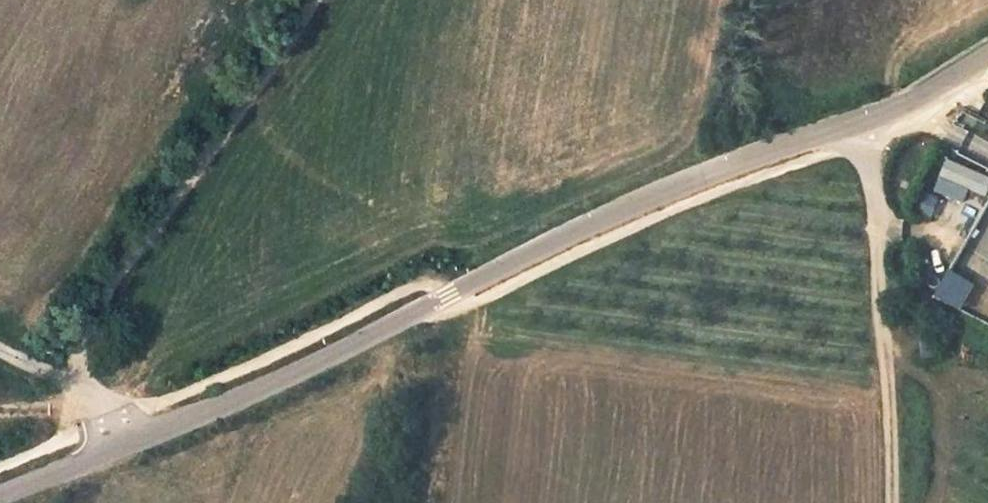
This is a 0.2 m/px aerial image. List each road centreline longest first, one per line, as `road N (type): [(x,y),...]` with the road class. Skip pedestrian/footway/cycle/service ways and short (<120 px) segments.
road 1 (unclassified): [(133,440),(711,171),(923,95),(987,53)]
road 2 (track): [(857,122),(867,144),(889,502)]
road 3 (unclassified): [(0,347),(72,378),(133,440)]
road 4 (unclassified): [(0,497),(133,440)]

